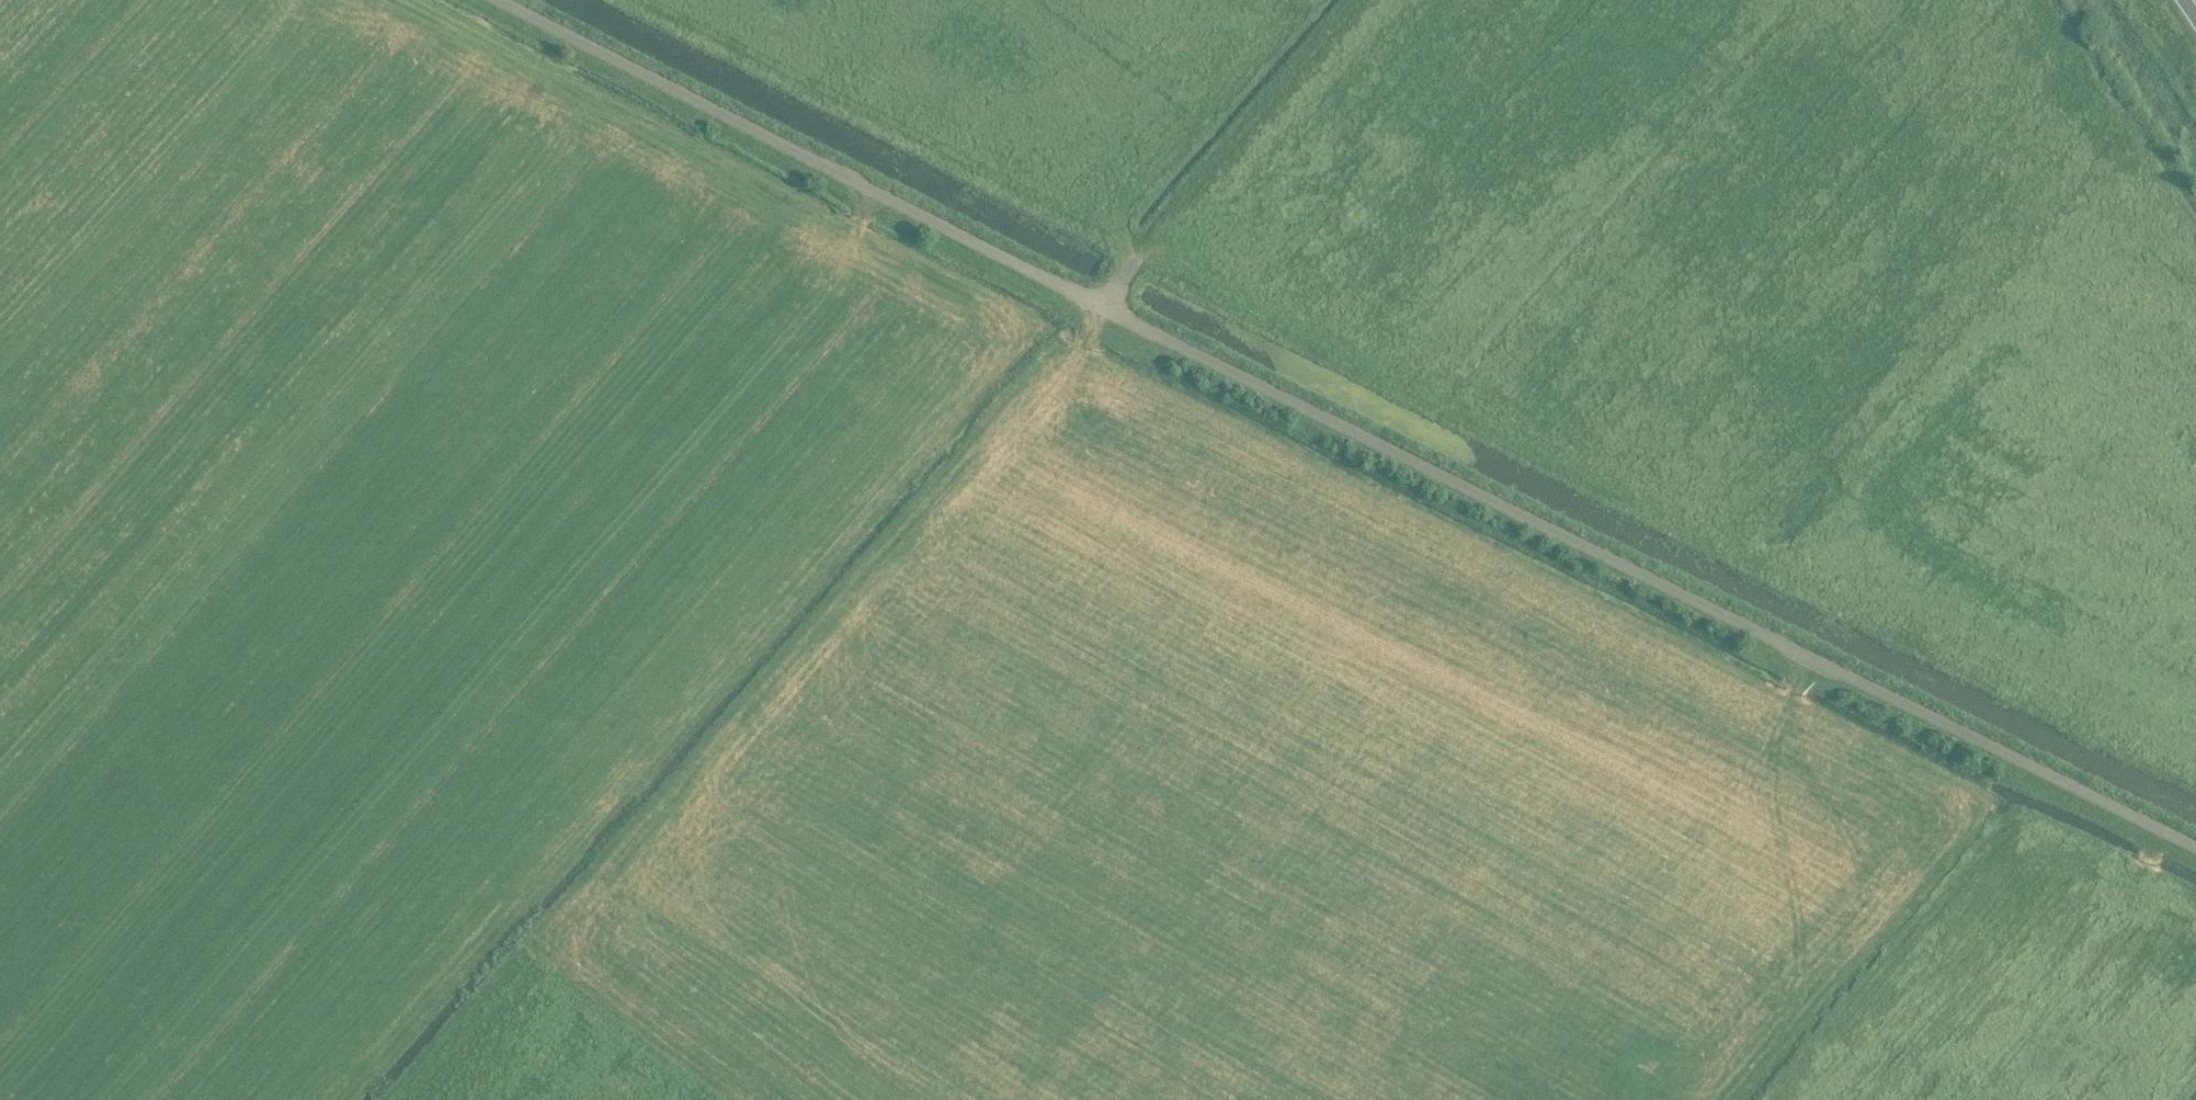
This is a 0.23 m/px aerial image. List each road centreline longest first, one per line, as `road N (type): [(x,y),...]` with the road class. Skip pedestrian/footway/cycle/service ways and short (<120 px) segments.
road 1 (unclassified): [(2195,849),(1106,312),(500,0)]

